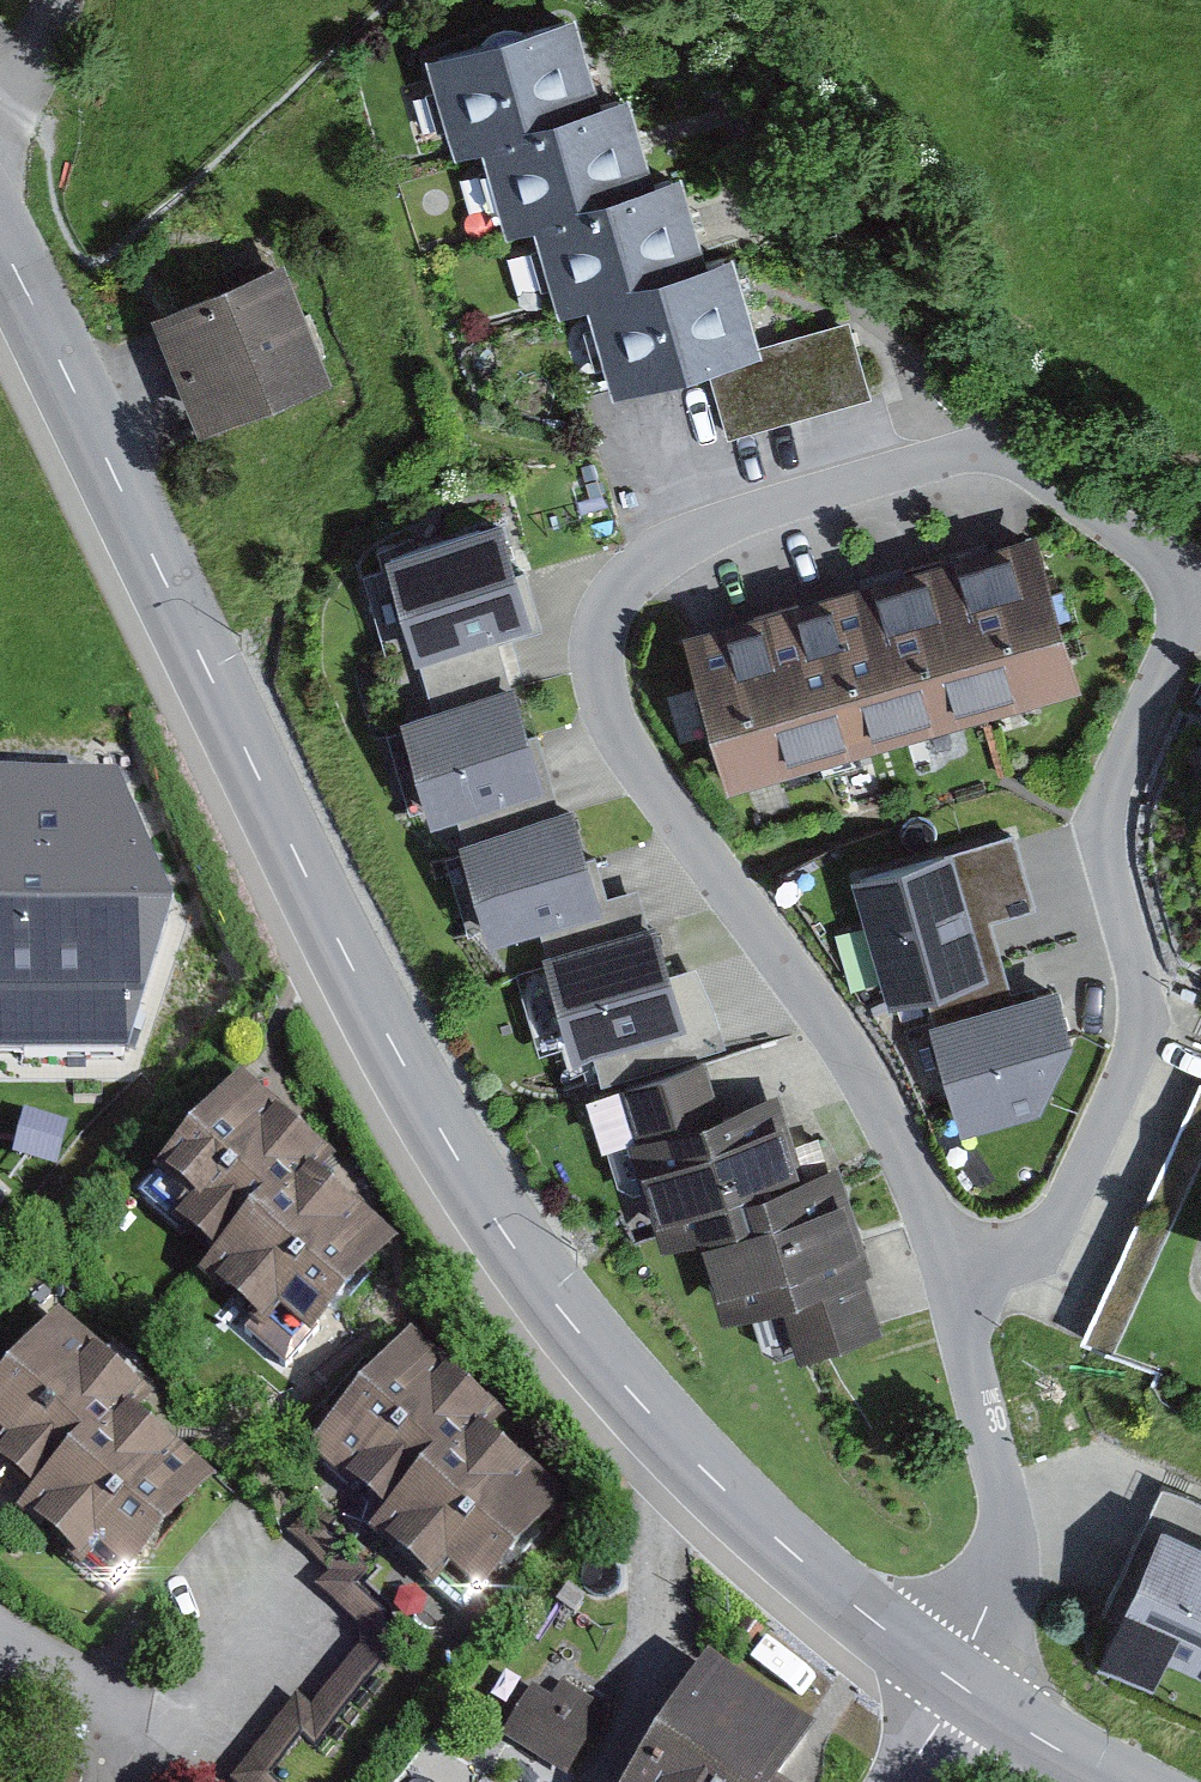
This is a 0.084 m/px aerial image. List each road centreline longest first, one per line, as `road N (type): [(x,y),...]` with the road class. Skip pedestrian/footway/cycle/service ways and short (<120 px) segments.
road 1 (tertiary): [(957,1682),(826,1585),(699,1464),(584,1345),(485,1206),(399,1058),(249,760),(0,236)]
road 2 (residential): [(1200,577),(986,447),(697,533),(629,572),(590,640),(610,727),(863,1061)]
road 3 (residential): [(953,1261),(1034,1251),(1150,1035),(1100,813),(1200,584)]
road 4 (residential): [(953,1261),(1013,1543),(957,1682)]
road 5 (residential): [(863,1061),(953,1261)]
road 6 (tertiary): [(1112,1781),(957,1682)]
road 7 (unclassified): [(0,101),(44,67),(69,0)]

